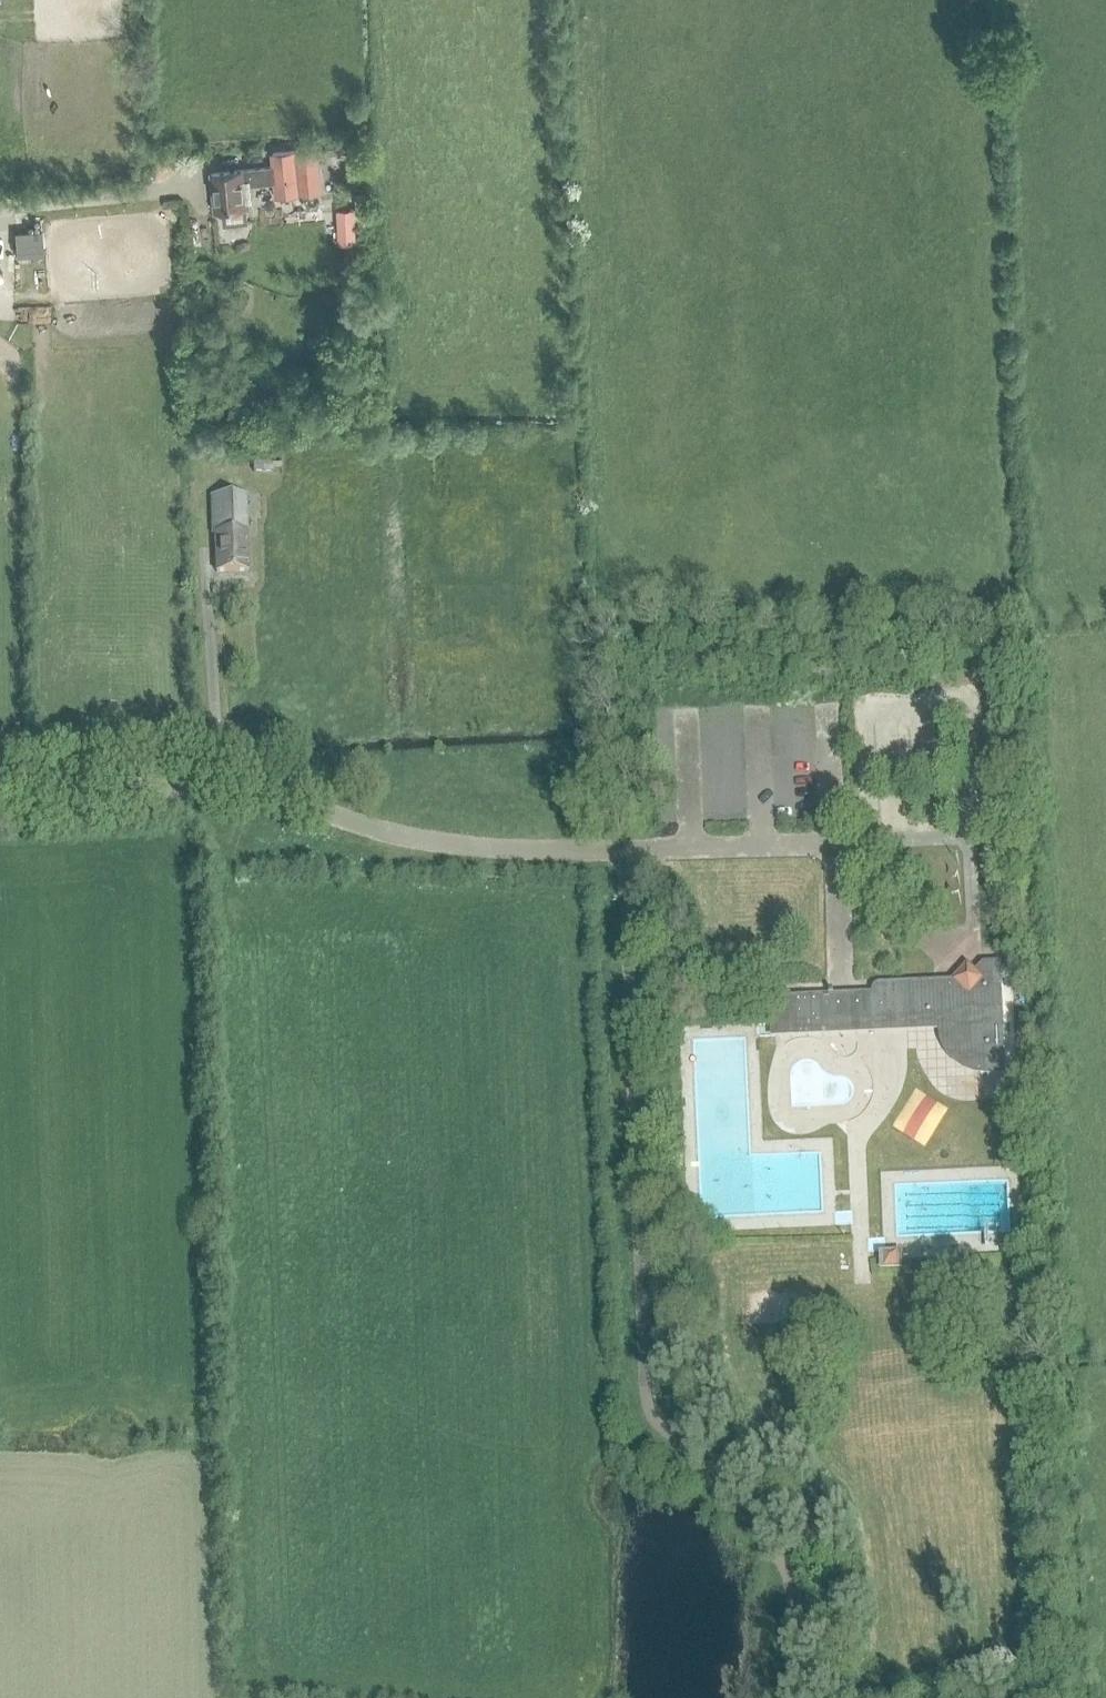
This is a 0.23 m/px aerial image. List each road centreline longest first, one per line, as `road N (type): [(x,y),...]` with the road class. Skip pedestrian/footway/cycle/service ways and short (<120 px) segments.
road 1 (unclassified): [(0,790),(236,786),(430,840),(623,849)]

